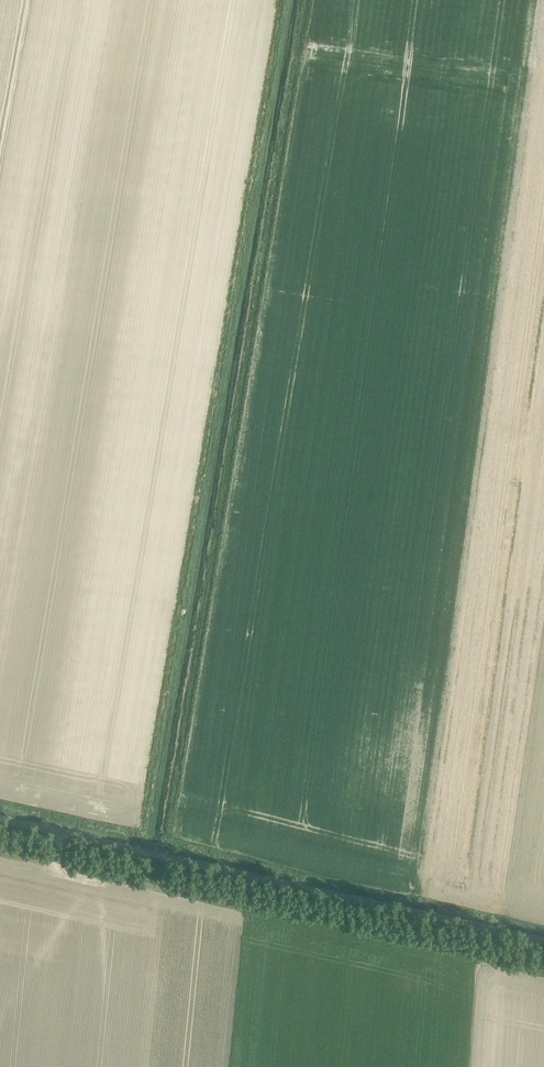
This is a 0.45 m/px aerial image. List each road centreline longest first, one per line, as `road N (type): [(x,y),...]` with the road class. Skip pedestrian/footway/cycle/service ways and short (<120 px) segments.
road 1 (track): [(543,941),(0,820)]

